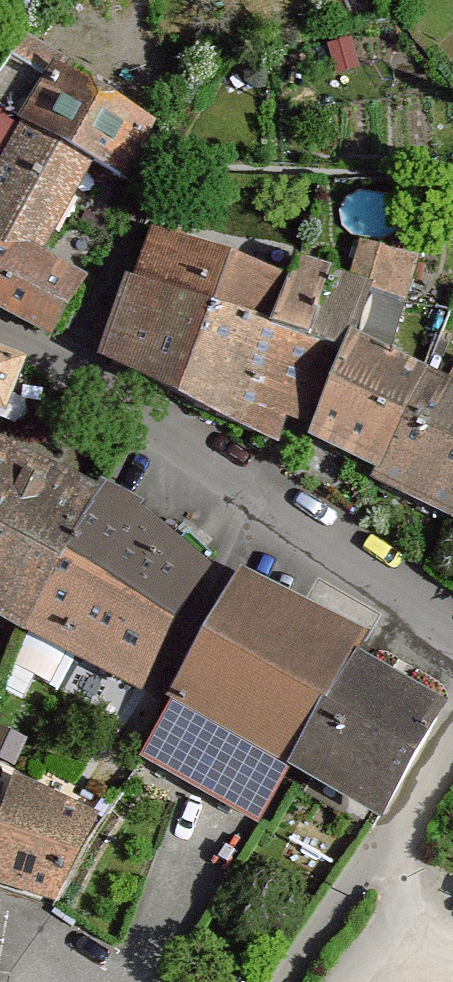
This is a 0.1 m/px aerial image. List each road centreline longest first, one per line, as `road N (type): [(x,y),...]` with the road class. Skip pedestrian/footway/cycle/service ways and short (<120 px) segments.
road 1 (residential): [(0,334),(134,407),(452,627)]

